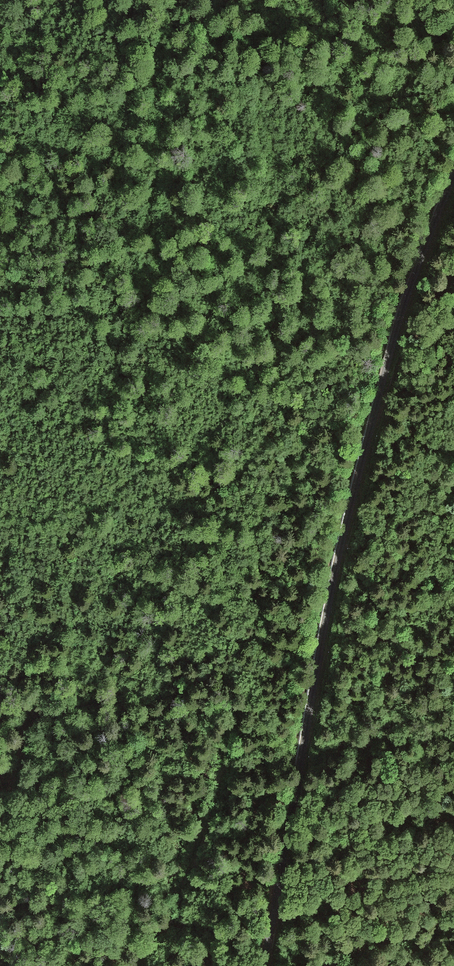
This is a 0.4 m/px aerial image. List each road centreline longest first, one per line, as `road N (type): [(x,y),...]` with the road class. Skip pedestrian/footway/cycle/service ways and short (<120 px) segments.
road 1 (unclassified): [(263,965),(364,454),(410,288),(453,179)]
road 2 (track): [(138,965),(188,876),(224,750)]
road 3 (track): [(376,410),(453,272)]
road 4 (track): [(0,821),(40,703)]

